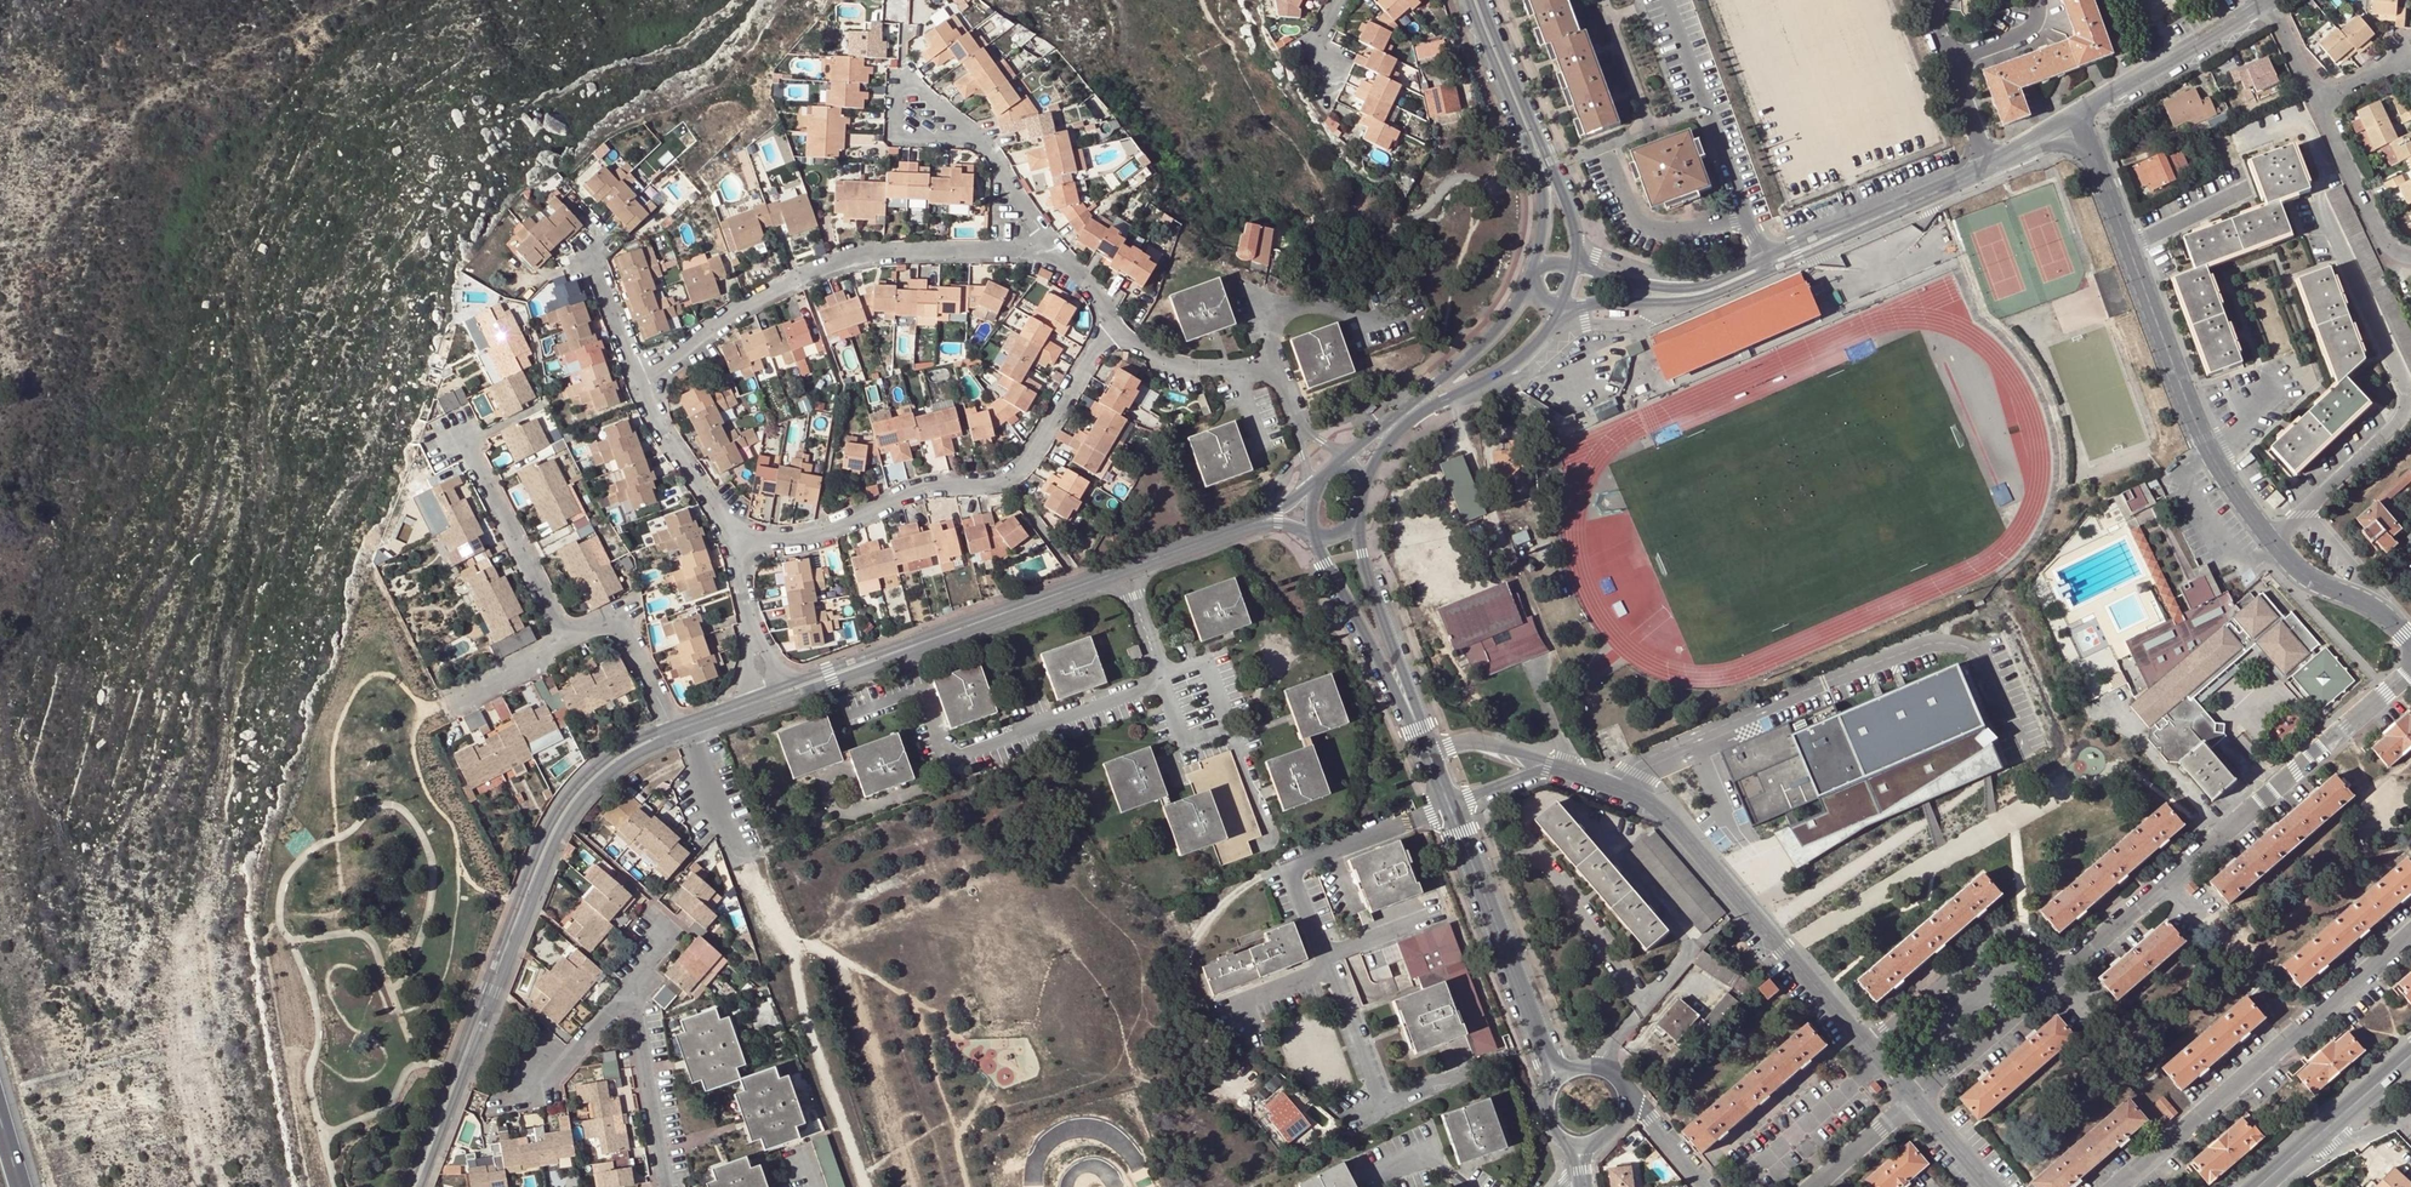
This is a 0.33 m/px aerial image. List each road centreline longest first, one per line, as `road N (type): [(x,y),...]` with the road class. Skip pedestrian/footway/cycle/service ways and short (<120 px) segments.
road 1 (residential): [(415,1186),(558,821),(596,774),(675,733)]
road 2 (residential): [(2058,977),(2410,667)]
road 3 (residential): [(1052,251),(874,253),(747,306),(639,379)]
road 4 (residential): [(1864,1041),(1652,803),(1549,767)]
road 5 (residential): [(2272,540),(2205,437),(2095,162)]
road 6 (residential): [(2272,540),(2406,404),(2406,387),(2321,205)]
road 7 (residential): [(2410,930),(2111,1186)]
road 8 (residential): [(853,714),(918,693),(943,747),(961,754),(1167,672)]
road 9 (residential): [(1565,797),(1688,944),(1601,1069)]
road 10 (tertiary): [(1560,313),(1692,304),(1883,215)]
road 11 (tertiary): [(1883,215),(1703,287),(1652,287),(1576,259)]
road 12 (residential): [(800,687),(1083,585)]
road 13 (secondary): [(1449,804),(1557,1079)]
road 14 (secondary): [(1470,0),(1543,196),(1530,266)]
road 15 (residential): [(737,545),(820,532),(922,489),(1006,481)]
road 16 (secondary): [(1576,259),(1575,220),(1491,0)]
road 17 (secondary): [(1365,482),(1399,430),(1515,363),(1560,313)]
road 18 (residential): [(1321,956),(1294,884),(1296,869),(1449,804)]
road 19 (residential): [(2058,977),(2021,930),(2006,928),(1864,1041)]
road 20 (secondary): [(1523,285),(1513,313),(1341,457)]
road 21 (residential): [(462,429),(567,640)]
road 22 (residential): [(1167,672),(1198,666),(1211,674),(1272,840)]
road 23 (tertiary): [(2077,118),(2266,3)]
road 24 (residential): [(1111,326),(1127,345),(1171,364),(1271,373),(1293,415)]
road 25 (residential): [(631,985),(663,1186)]
road 26 (residential): [(737,545),(639,379)]
road 27 (residential): [(1913,1100),(2058,977)]
road 28 (residential): [(1006,481),(1028,460),(1111,326)]
road 29 (secondary): [(1312,537),(1405,700)]
road 30 (secondary): [(1405,700),(1361,554),(1359,520)]
road 31 (residential): [(2319,103),(2386,244),(2410,256)]
road 32 (residential): [(2410,644),(2380,610),(2304,576),(2272,540)]
road 33 (residential): [(567,640),(601,626),(625,630),(675,733)]
road 34 (residential): [(631,985),(530,1103)]
road 35 (residential): [(1380,1107),(1330,969)]
road 36 (residential): [(639,379),(594,244)]
road 37 (residential): [(972,134),(1052,251)]
road 38 (residential): [(972,134),(898,136),(897,88),(906,82)]
road 39 (residential): [(1812,1186),(1913,1100)]
road 40 (tertiary): [(2410,1054),(2312,1141)]
road 41 (residential): [(567,640),(451,699)]
road 42 (residential): [(1006,481),(1083,585)]
road 43 (residential): [(1129,570),(1250,526)]
road 44 (residential): [(1549,767),(1472,741),(1429,753)]
road 45 (residential): [(1949,51),(1989,165)]

